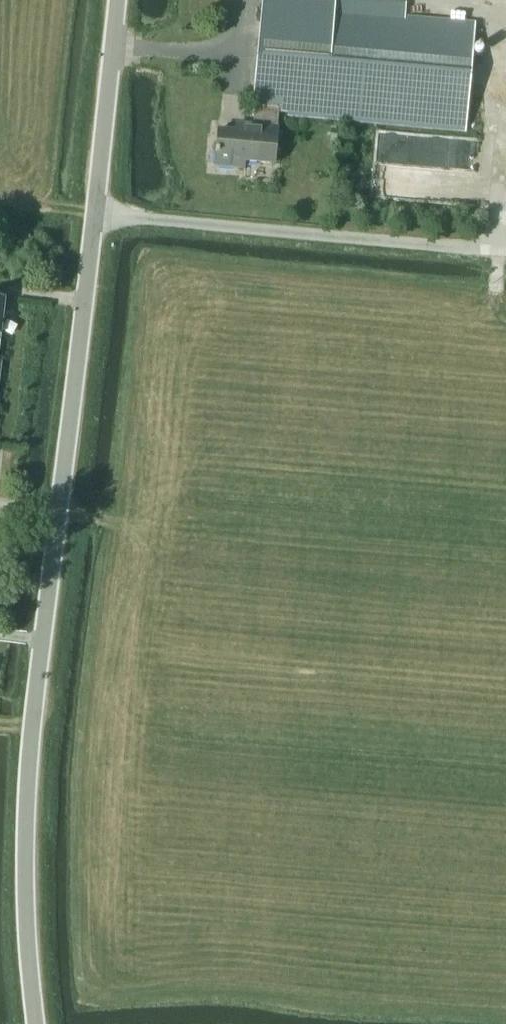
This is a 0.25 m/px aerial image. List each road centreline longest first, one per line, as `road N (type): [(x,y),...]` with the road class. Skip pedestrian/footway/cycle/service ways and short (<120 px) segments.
road 1 (tertiary): [(36,1023),(28,923),(34,775),(116,0)]

